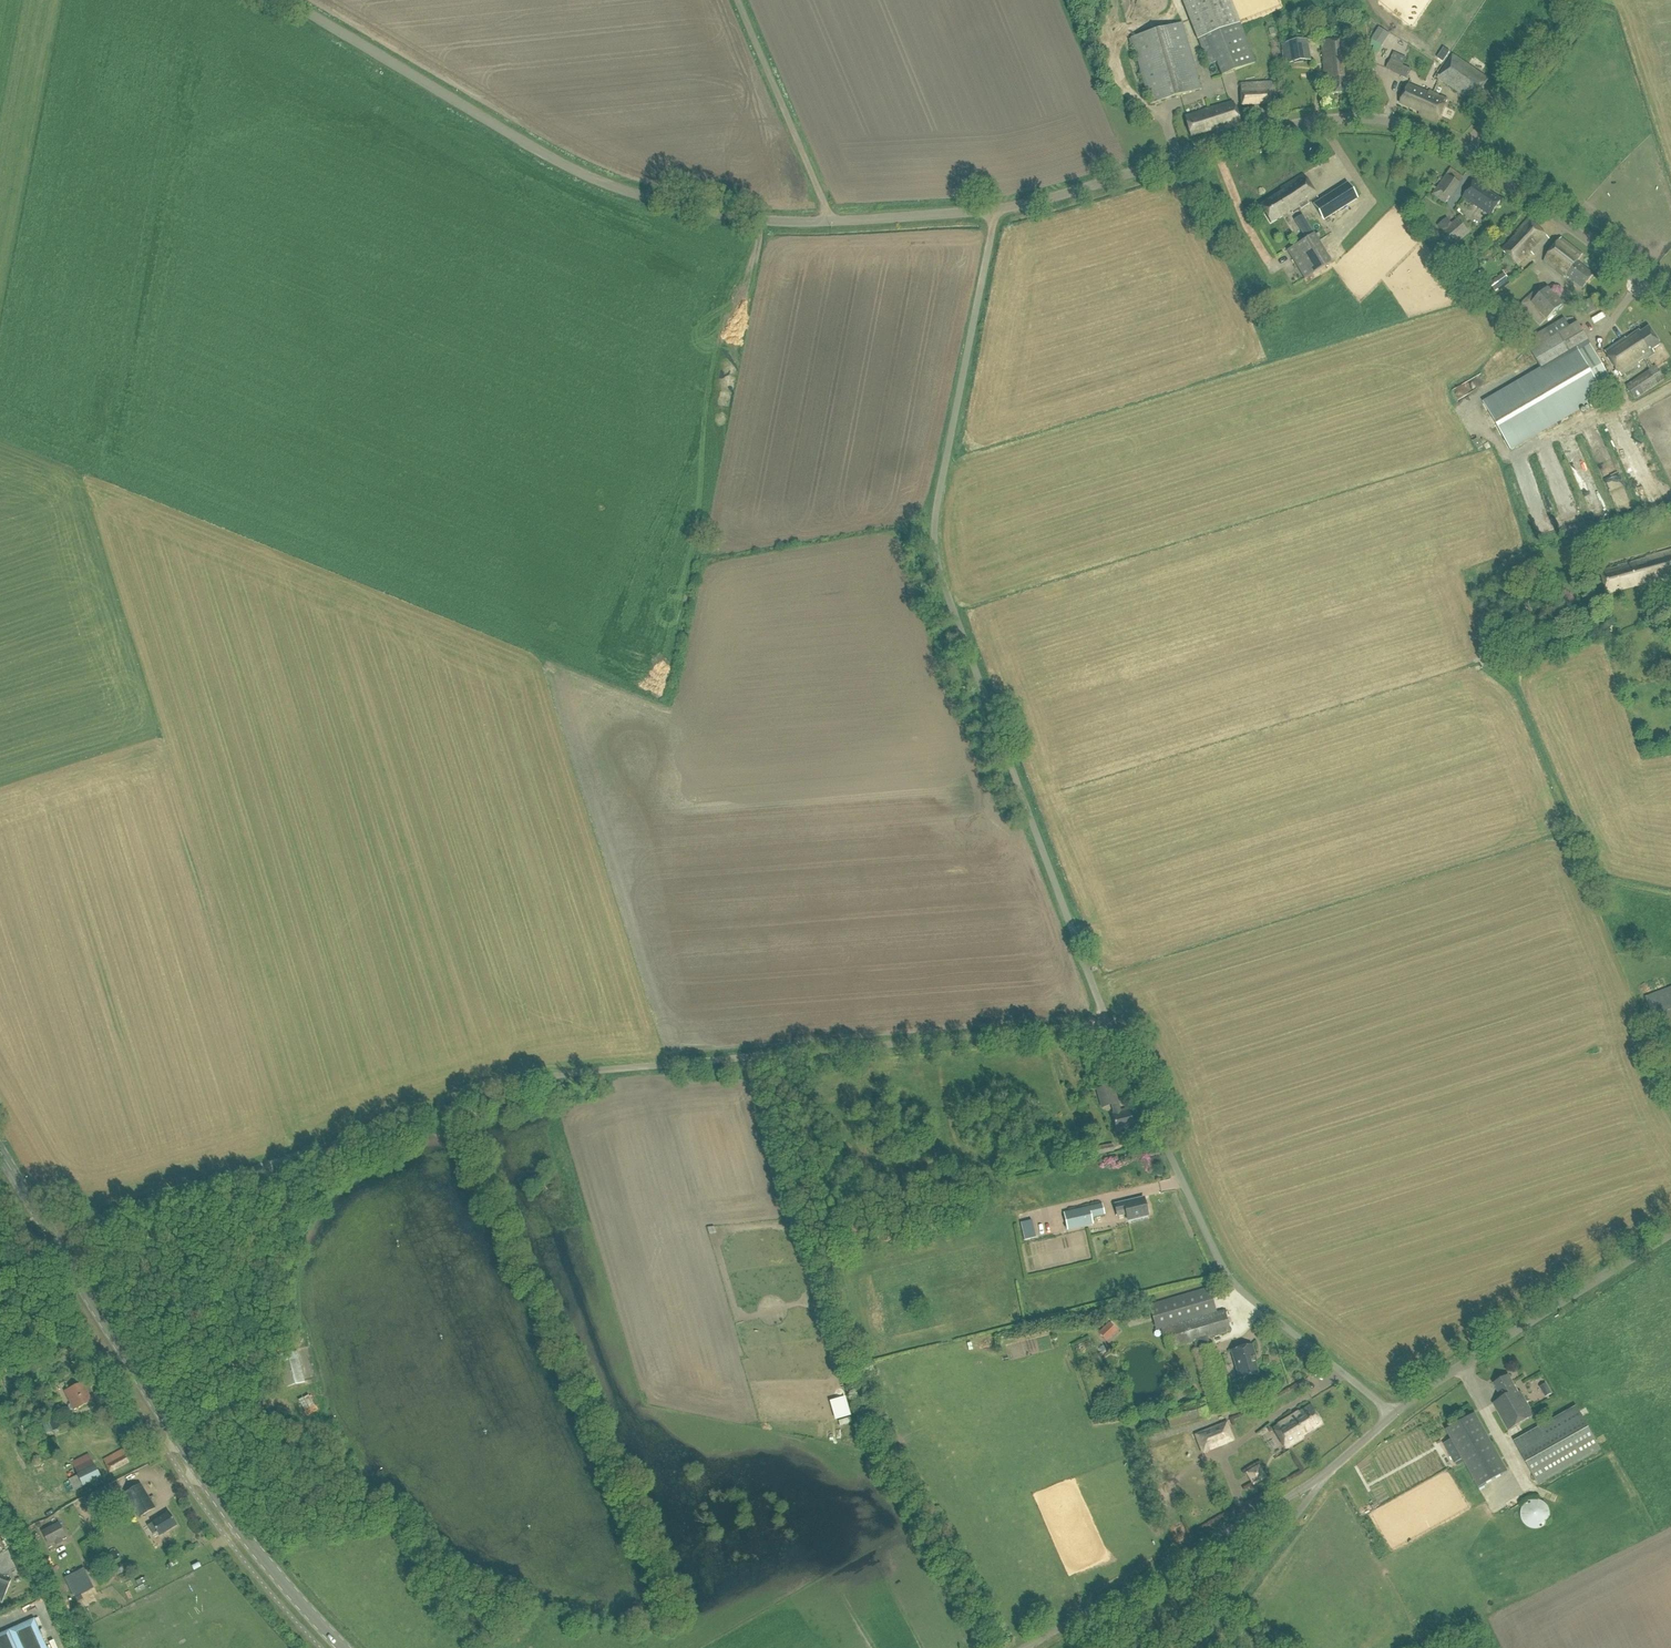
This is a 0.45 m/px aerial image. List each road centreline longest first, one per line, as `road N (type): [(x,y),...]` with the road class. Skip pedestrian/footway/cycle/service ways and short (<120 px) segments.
road 1 (unclassified): [(52,1235),(548,1076),(1106,1021)]
road 2 (unclassified): [(1106,1021),(934,557),(935,510),(995,211)]
road 3 (unclassified): [(832,221),(718,215),(584,175),(287,0)]
road 4 (primary): [(342,1647),(238,1529),(52,1235)]
road 5 (unclassified): [(1106,1021),(1219,1262),(1237,1287),(1391,1411)]
road 6 (unclassified): [(995,211),(1319,119),(1401,123),(1465,150)]
road 7 (unclassified): [(1023,1647),(1320,1478)]
road 8 (unclassified): [(1391,1411),(1670,1232)]
road 9 (unclassified): [(1670,309),(1465,150)]
road 10 (unclassified): [(832,221),(737,0)]
road 11 (unclassified): [(1192,1647),(1320,1478)]
road 12 (unclassified): [(1465,150),(1586,0)]
road 13 (unclassified): [(832,221),(995,211)]

